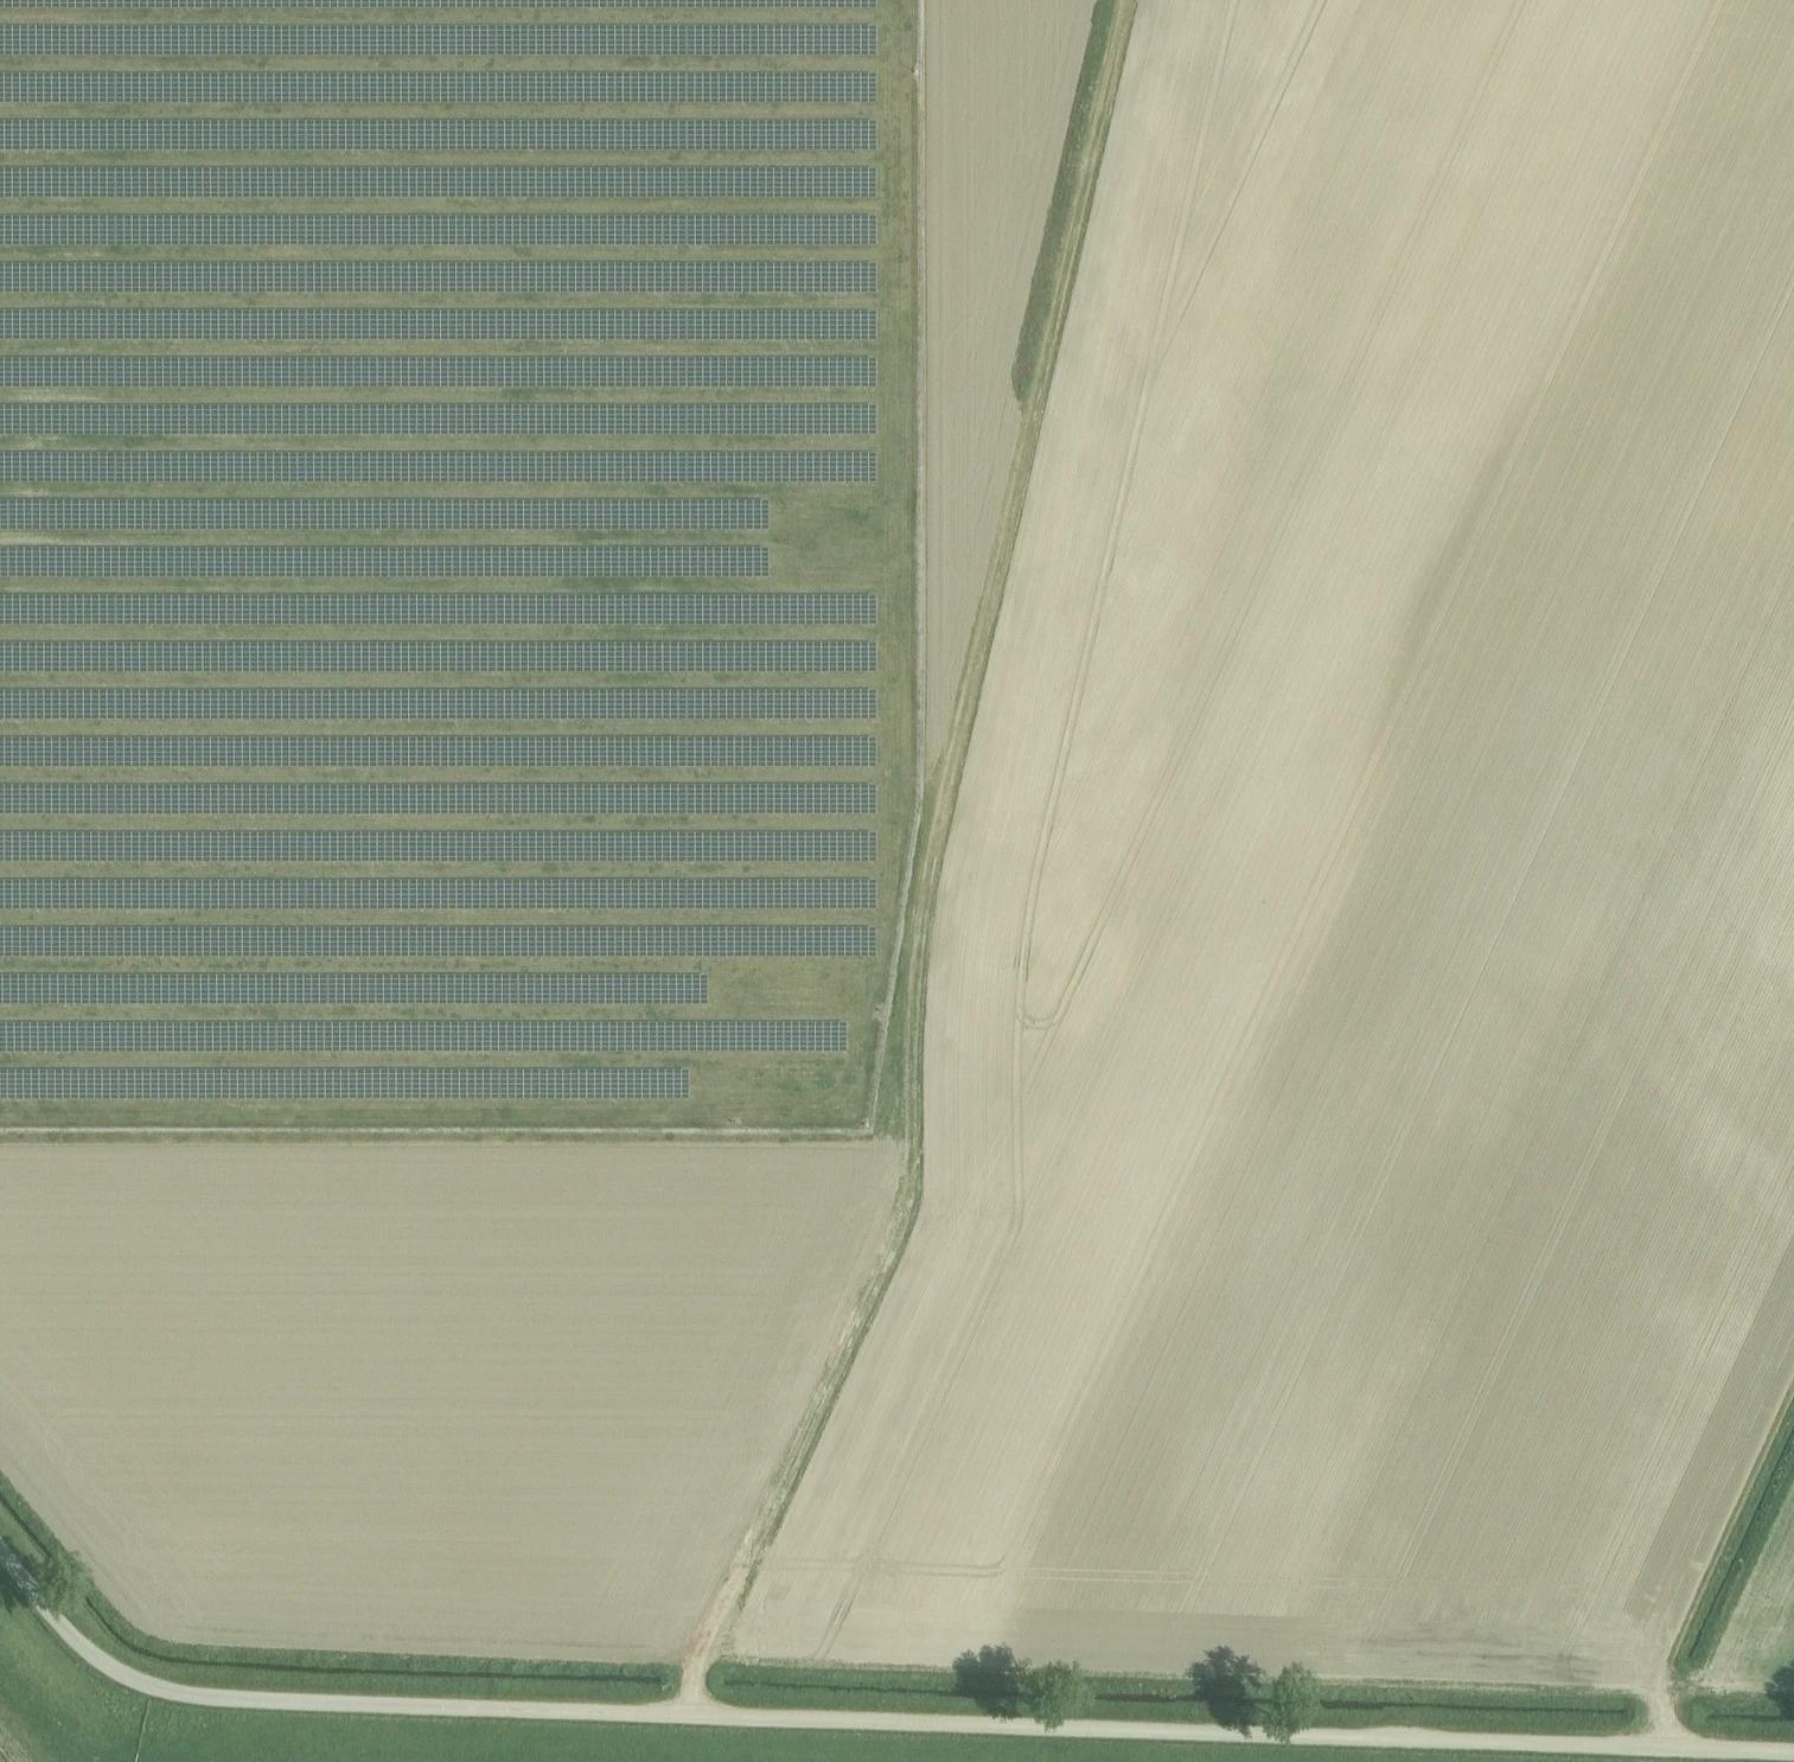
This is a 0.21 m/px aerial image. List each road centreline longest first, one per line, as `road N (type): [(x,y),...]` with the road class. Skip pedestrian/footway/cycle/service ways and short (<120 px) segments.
road 1 (unclassified): [(1793,1754),(198,1696),(141,1684),(96,1659),(0,1551)]
road 2 (track): [(678,1714),(905,1198),(919,941),(935,840),(1128,0)]

